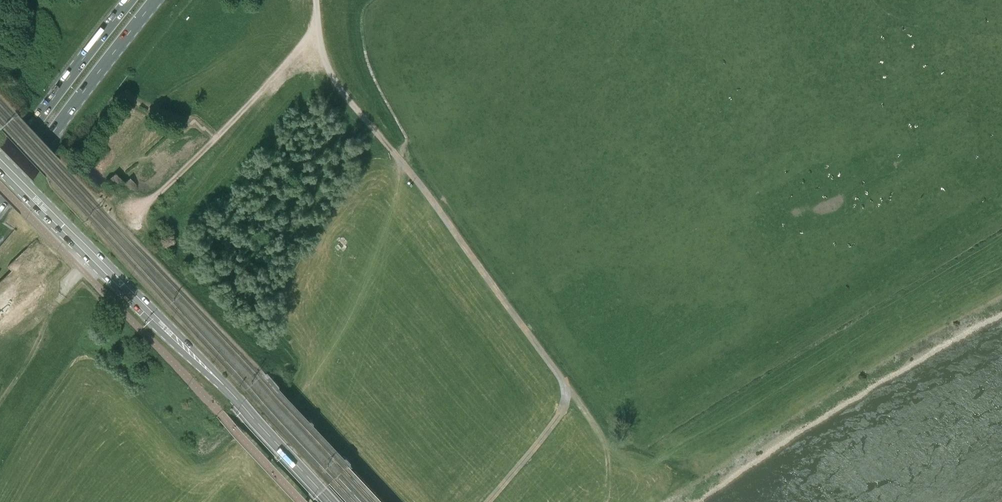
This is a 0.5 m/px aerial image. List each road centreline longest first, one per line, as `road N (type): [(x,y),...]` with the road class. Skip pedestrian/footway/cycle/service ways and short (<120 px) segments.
road 1 (primary): [(331,501),(0,163)]
road 2 (track): [(317,12),(283,73),(134,218)]
road 3 (trunk): [(0,205),(158,0)]
road 4 (trunk): [(129,0),(0,169)]
road 5 (unclassified): [(392,150),(329,71),(316,0)]

